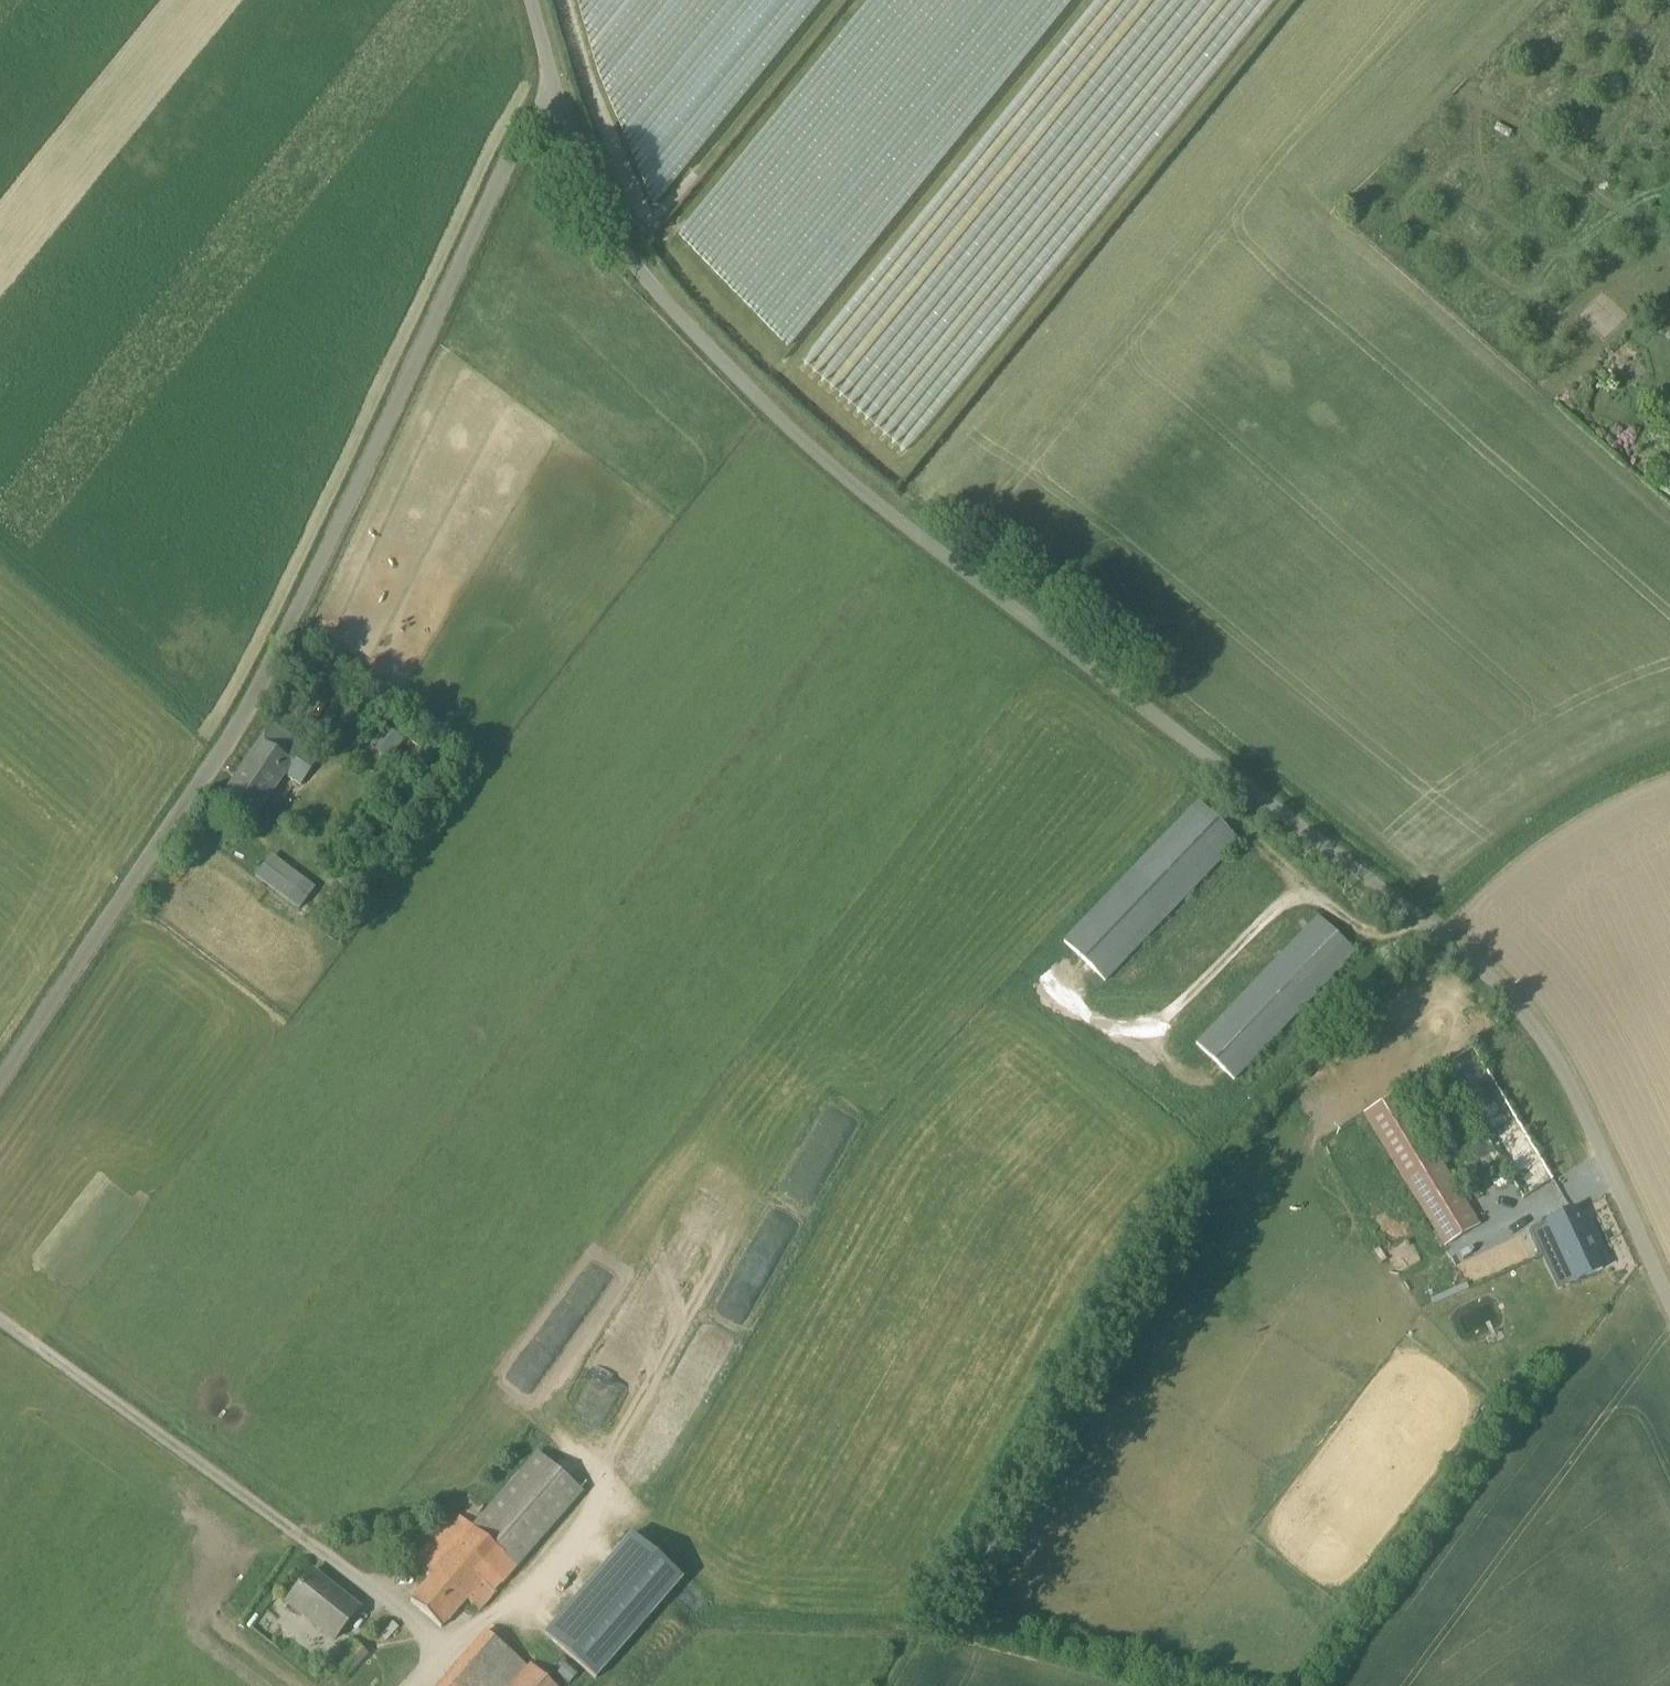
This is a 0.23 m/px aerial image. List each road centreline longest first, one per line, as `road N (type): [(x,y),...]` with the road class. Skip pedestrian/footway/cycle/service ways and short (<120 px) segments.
road 1 (unclassified): [(1669,1306),(1537,1030),(1500,991),(684,328),(615,235),(587,181),(556,83)]
road 2 (unclassified): [(0,1072),(303,605),(556,83)]

